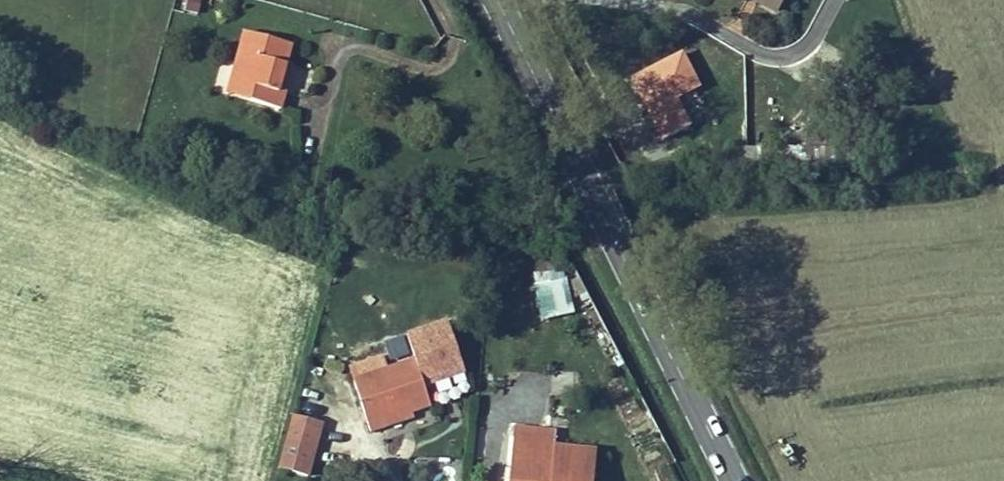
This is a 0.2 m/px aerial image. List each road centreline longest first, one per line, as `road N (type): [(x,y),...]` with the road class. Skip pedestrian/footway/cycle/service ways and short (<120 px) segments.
road 1 (secondary): [(499,0),(741,480)]

